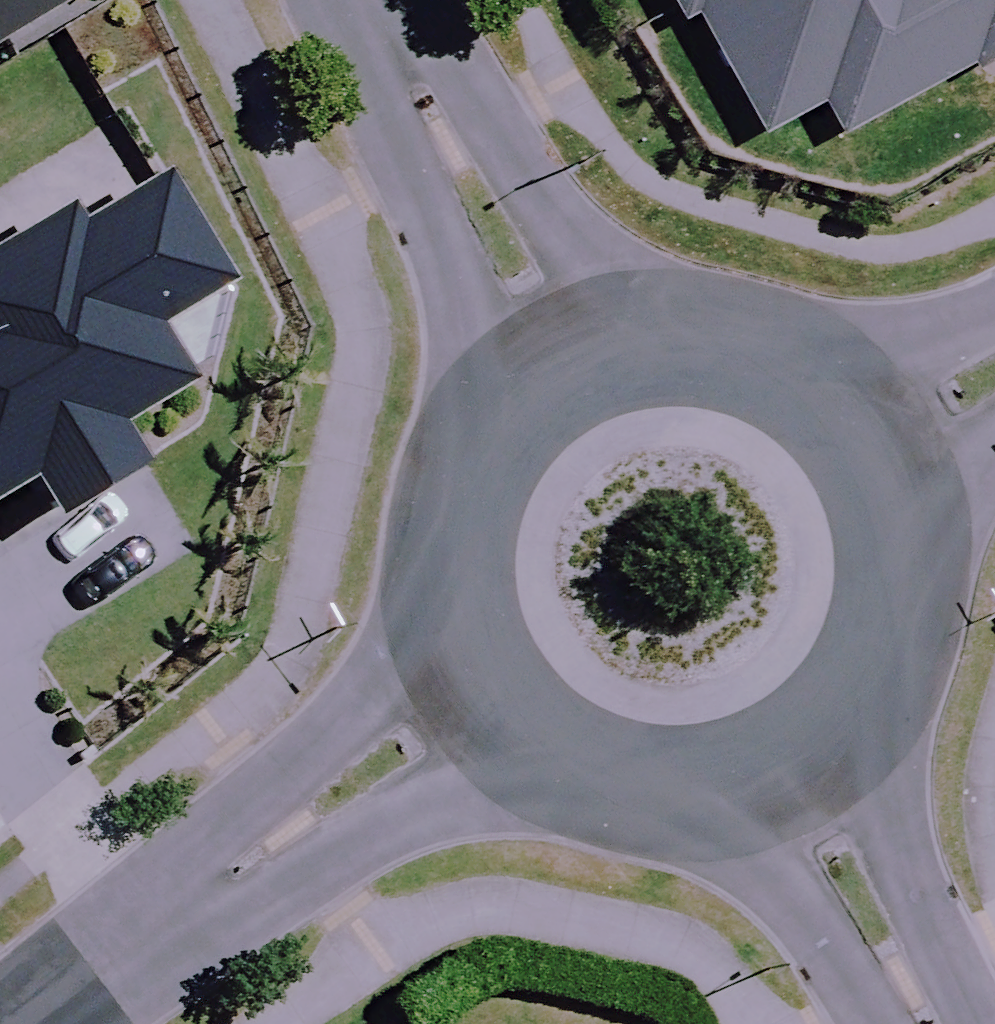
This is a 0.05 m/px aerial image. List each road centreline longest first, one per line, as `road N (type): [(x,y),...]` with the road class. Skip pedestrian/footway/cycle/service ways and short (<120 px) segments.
road 1 (residential): [(586,754),(442,806),(283,895),(141,941)]
road 2 (residential): [(141,941),(223,830),(478,601)]
road 3 (tertiary): [(502,445),(376,119),(362,0)]
road 4 (tertiary): [(395,0),(462,74),(631,337)]
road 5 (tertiary): [(882,705),(900,833),(972,1023)]
road 6 (tertiary): [(878,1023),(742,784)]
road 7 (tertiary): [(631,337),(711,325),(790,340),(859,382)]
road 8 (tertiary): [(924,478),(937,557),(923,636),(882,705)]
road 9 (tertiary): [(586,754),(507,676),(478,601)]
road 10 (tertiary): [(502,445),(560,375),(631,337)]
road 11 (tertiary): [(882,705),(818,758),(742,784)]
road 12 (tertiary): [(742,784),(661,782),(586,754)]
road 13 (tertiary): [(478,601),(476,521),(502,445)]
road 14 (residential): [(859,382),(994,315)]
road 15 (residential): [(141,941),(38,1023)]

